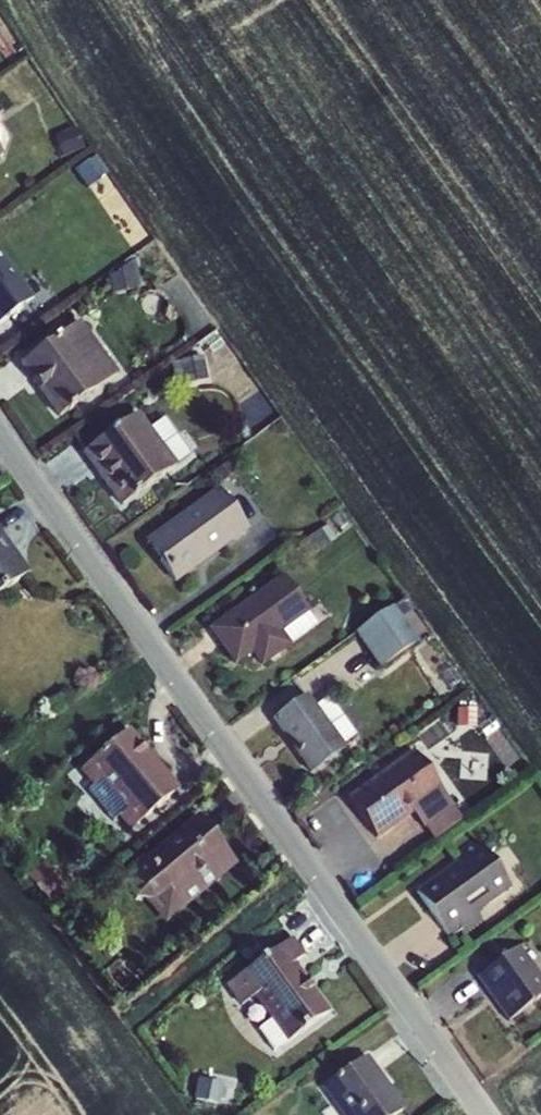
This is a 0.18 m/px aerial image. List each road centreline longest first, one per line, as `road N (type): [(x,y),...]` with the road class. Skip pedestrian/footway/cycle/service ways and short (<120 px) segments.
road 1 (residential): [(486,1114),(0,432)]

